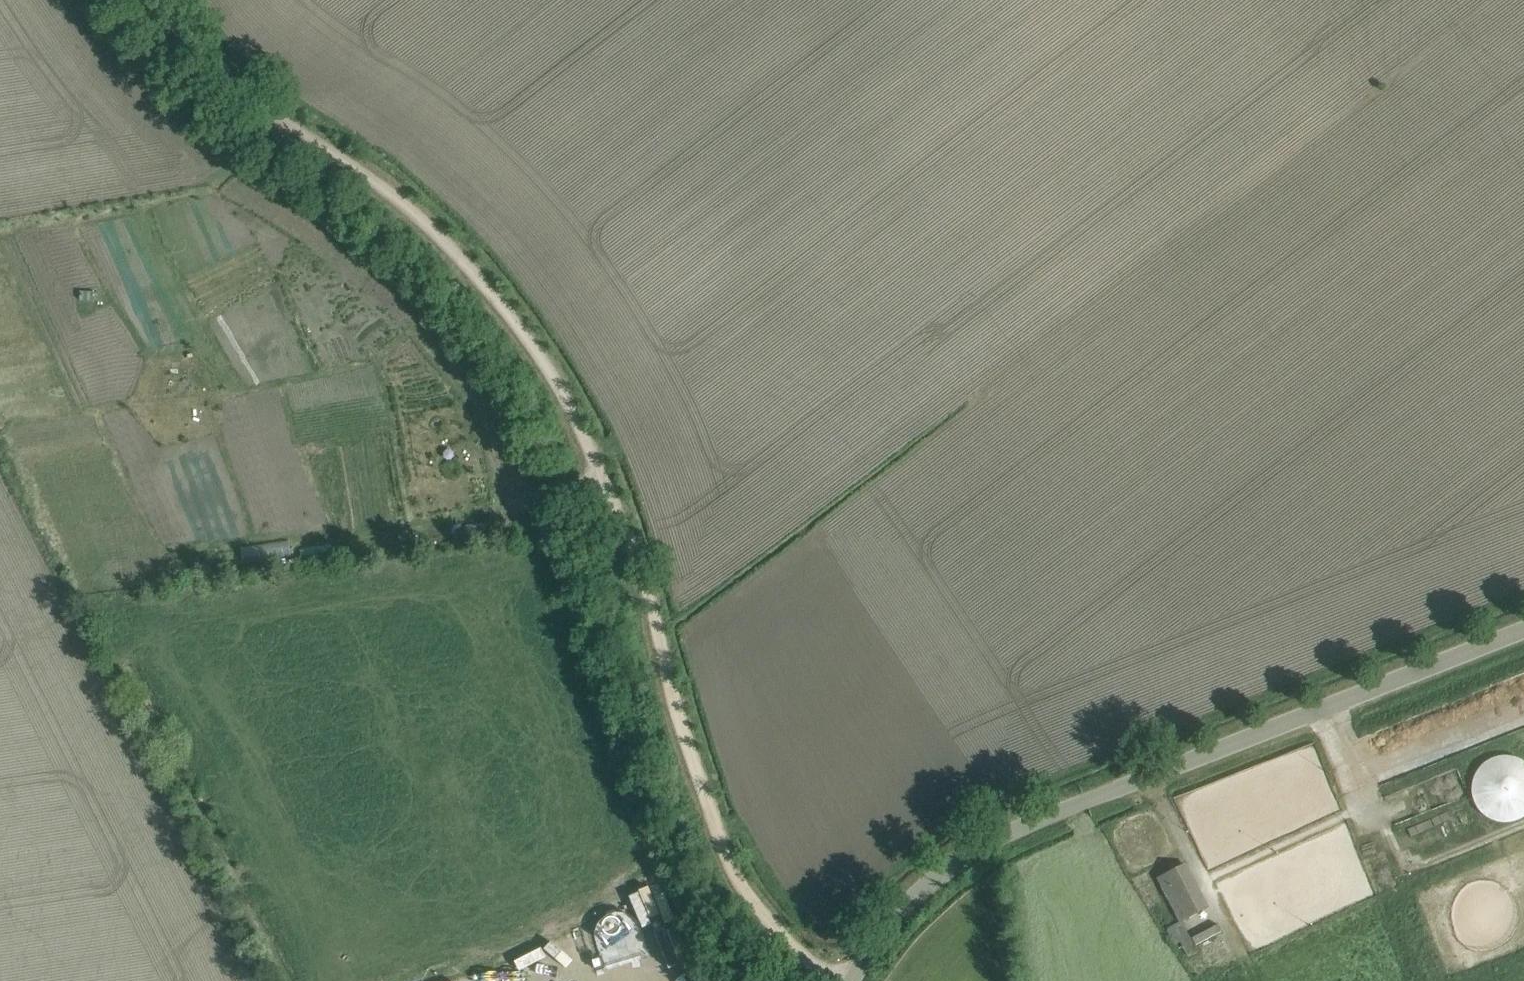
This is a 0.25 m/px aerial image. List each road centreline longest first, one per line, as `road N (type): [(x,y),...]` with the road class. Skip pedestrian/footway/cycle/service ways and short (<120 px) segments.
road 1 (track): [(842,980),(780,928),(737,867),(629,532),(574,404),(528,333),(433,223),(236,80),(160,0)]
road 2 (unclassified): [(851,980),(901,912),(996,838),(1523,630)]

